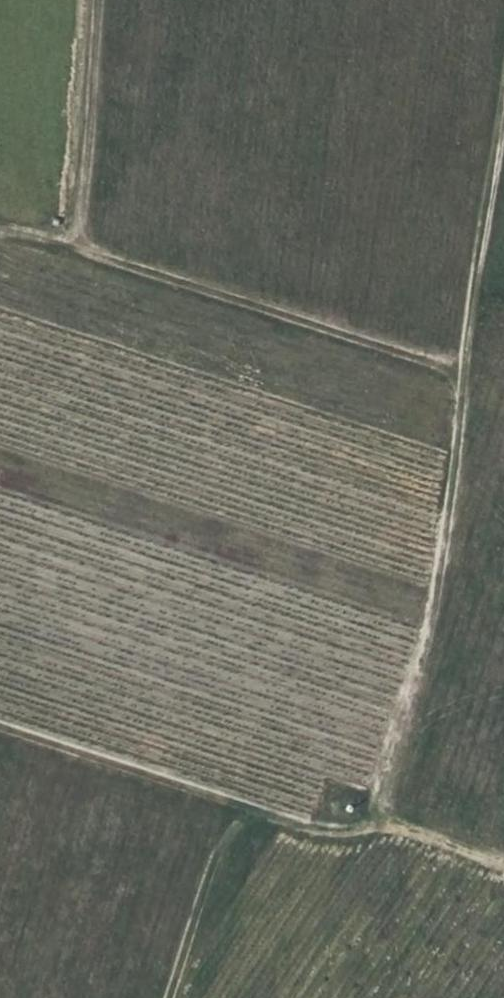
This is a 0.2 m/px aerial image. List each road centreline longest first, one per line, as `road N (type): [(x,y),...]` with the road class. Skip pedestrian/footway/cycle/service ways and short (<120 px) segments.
road 1 (track): [(503,72),(422,655),(374,811),(503,865)]
road 2 (track): [(0,231),(65,245),(462,383)]
road 3 (track): [(374,811),(367,828),(318,830),(260,814),(233,828),(211,860),(163,997)]
road 4 (track): [(65,245),(81,198),(97,0)]

